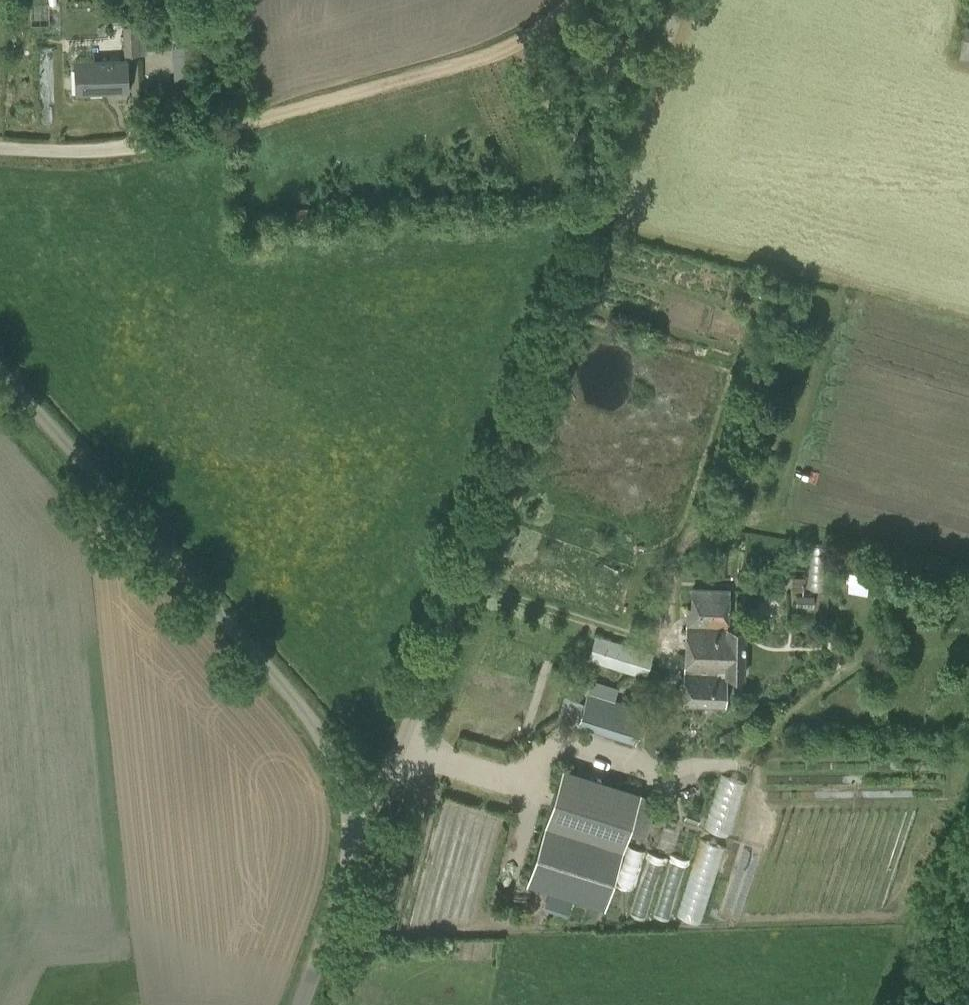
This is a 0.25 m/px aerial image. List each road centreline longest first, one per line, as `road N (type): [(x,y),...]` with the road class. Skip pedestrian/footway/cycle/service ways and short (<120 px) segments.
road 1 (unclassified): [(363,812),(391,764),(680,0)]
road 2 (unclassified): [(363,812),(266,663),(0,370)]
road 3 (track): [(212,133),(451,68),(514,41),(568,0)]
road 4 (unclassified): [(0,148),(92,151),(212,133)]
road 5 (unclassified): [(298,1004),(363,812)]
road 6 (track): [(514,41),(597,224)]

